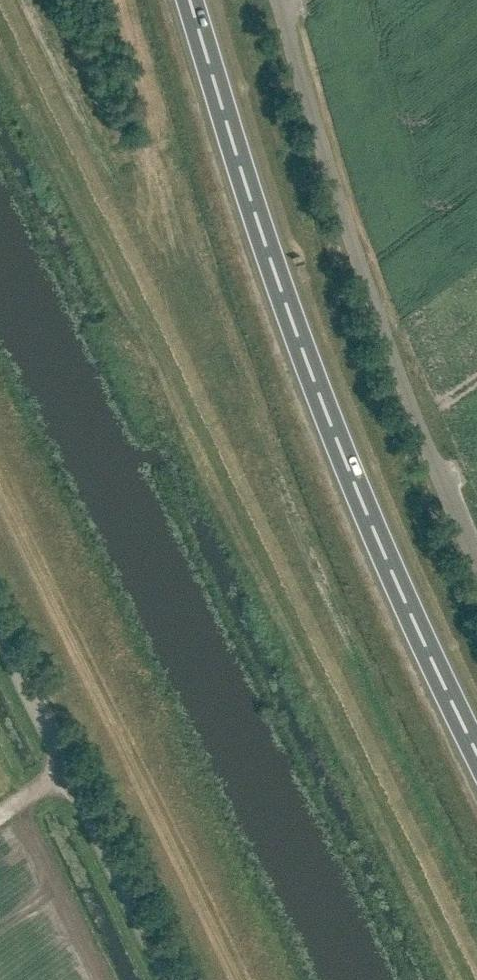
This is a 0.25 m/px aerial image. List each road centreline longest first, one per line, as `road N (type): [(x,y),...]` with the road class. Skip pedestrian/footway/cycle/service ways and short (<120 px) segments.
road 1 (trunk): [(476,745),(319,390),(187,0)]
road 2 (unclassified): [(476,566),(408,410),(273,0)]
road 3 (unclassified): [(168,979),(0,639)]

